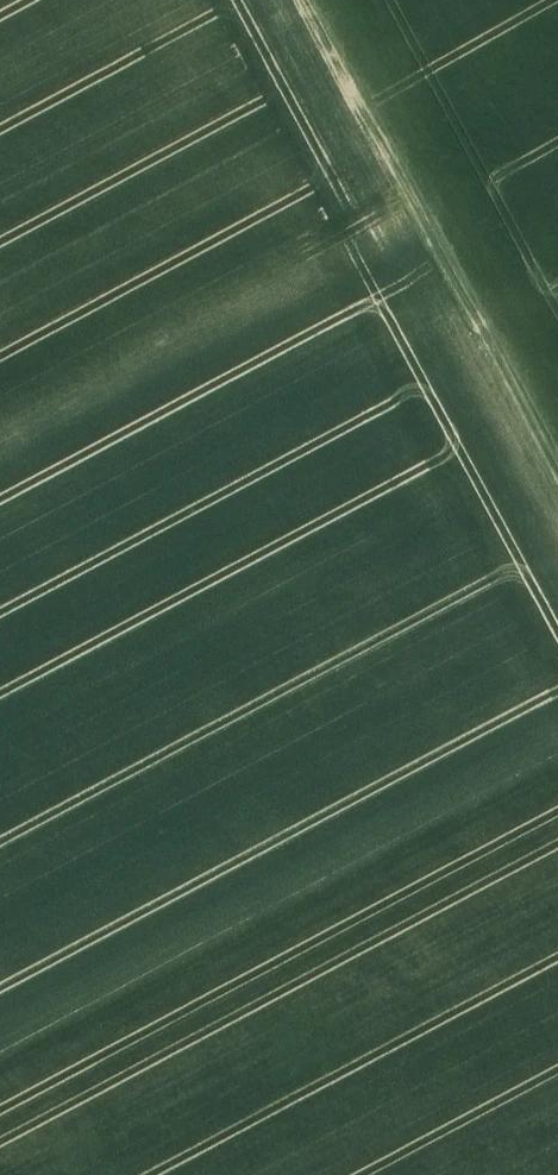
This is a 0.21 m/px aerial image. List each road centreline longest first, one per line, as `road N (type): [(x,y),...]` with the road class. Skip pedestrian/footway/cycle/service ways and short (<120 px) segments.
road 1 (track): [(295,0),(557,492)]

